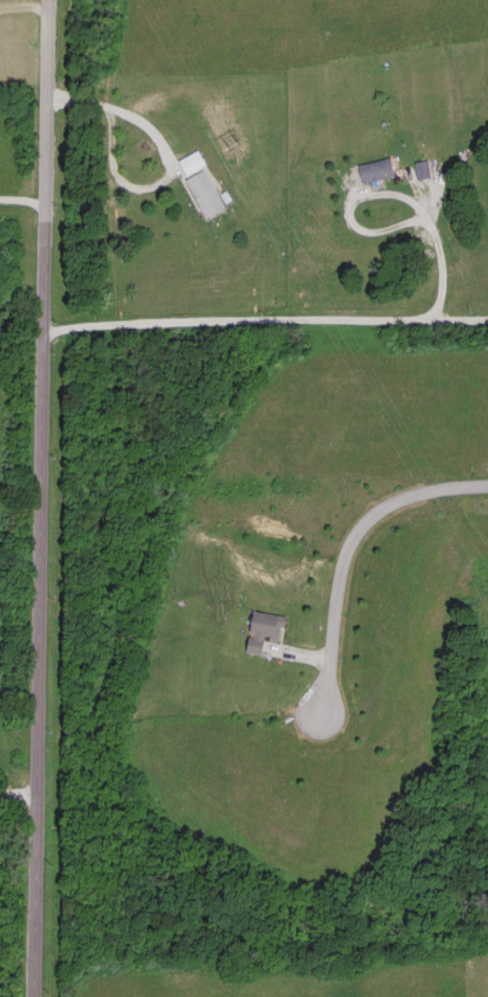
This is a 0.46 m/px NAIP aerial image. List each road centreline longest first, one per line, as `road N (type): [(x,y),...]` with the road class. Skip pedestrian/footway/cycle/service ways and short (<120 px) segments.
road 1 (residential): [(32,996),(47,0)]
road 2 (residential): [(487,483),(391,497),(355,528),(338,568),(322,709)]

